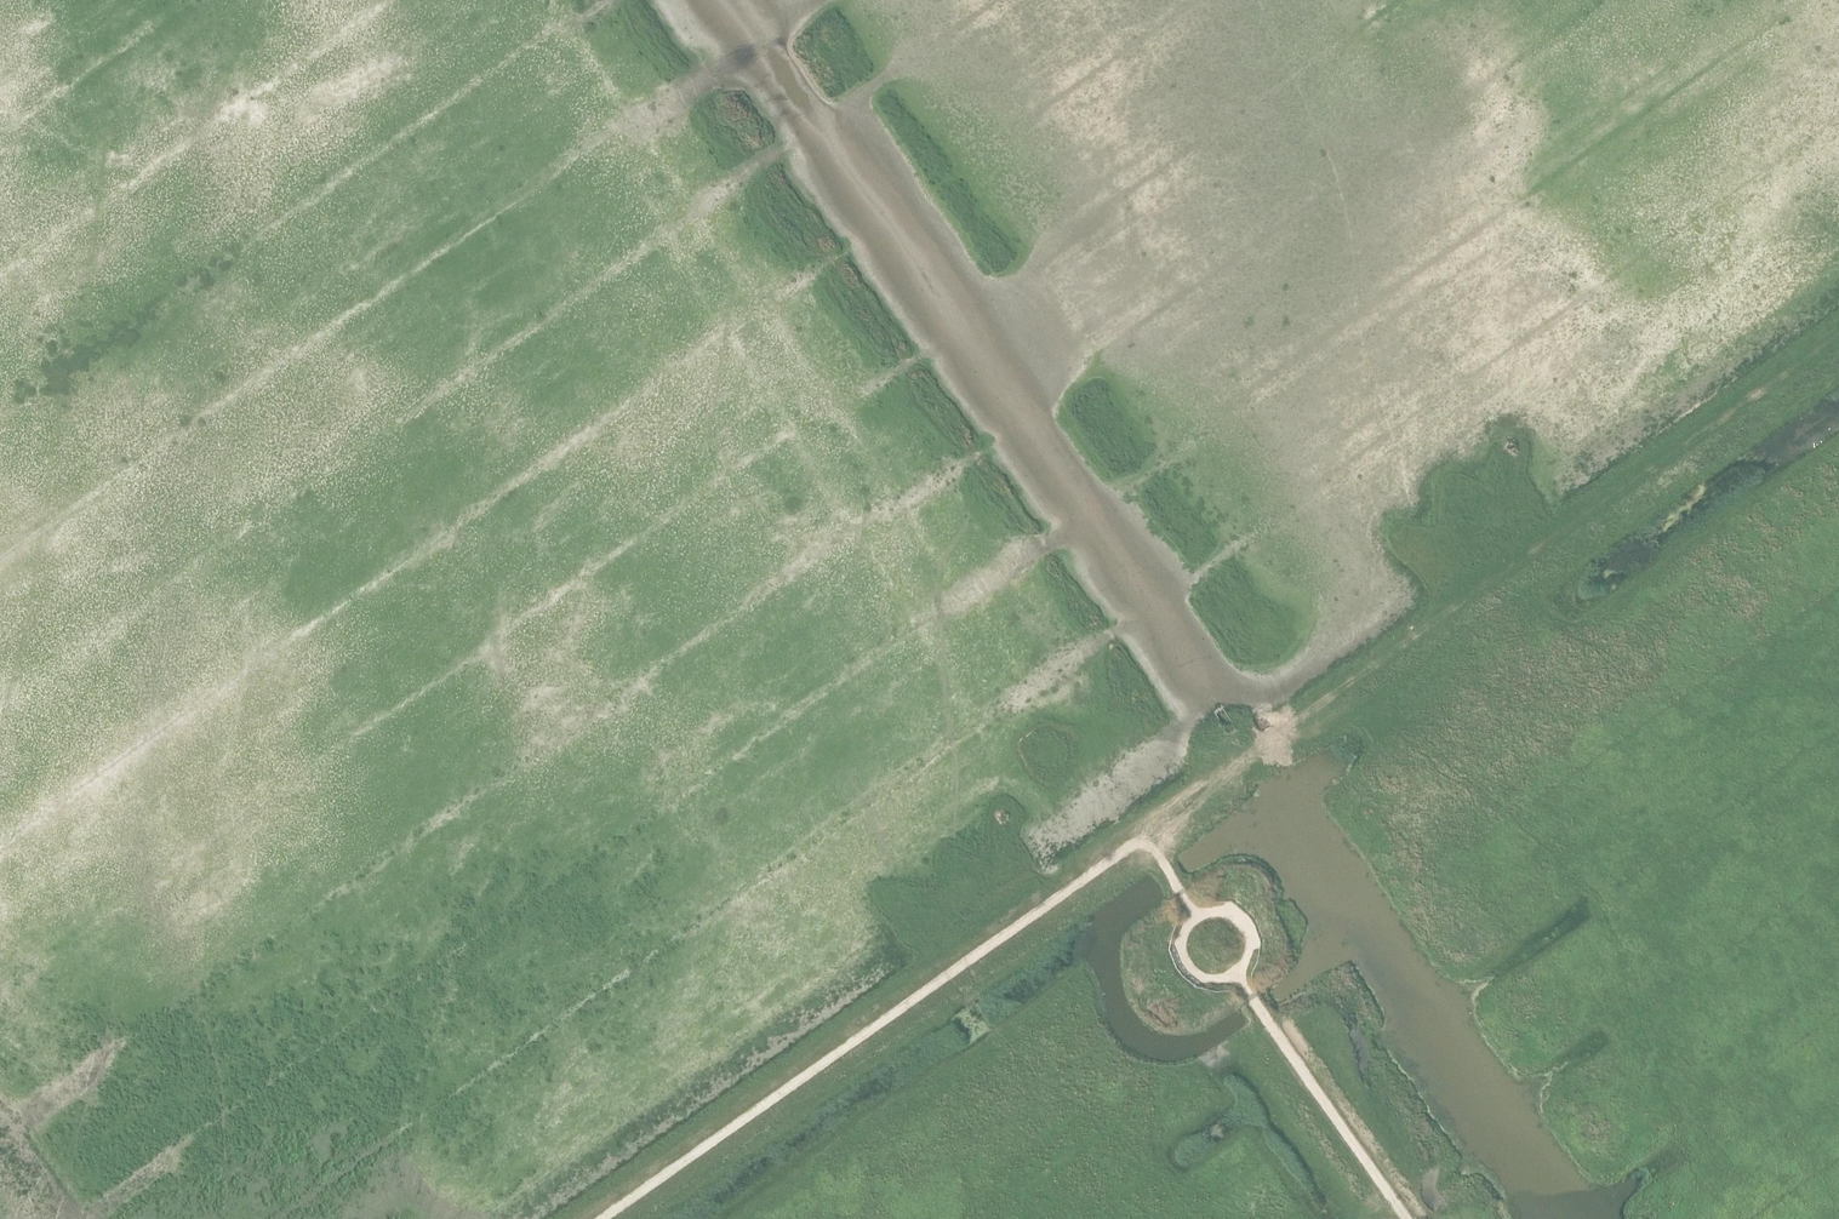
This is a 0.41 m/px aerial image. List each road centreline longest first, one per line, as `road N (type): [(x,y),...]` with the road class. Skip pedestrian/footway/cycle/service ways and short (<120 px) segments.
road 1 (track): [(1414,1218),(1145,830)]

